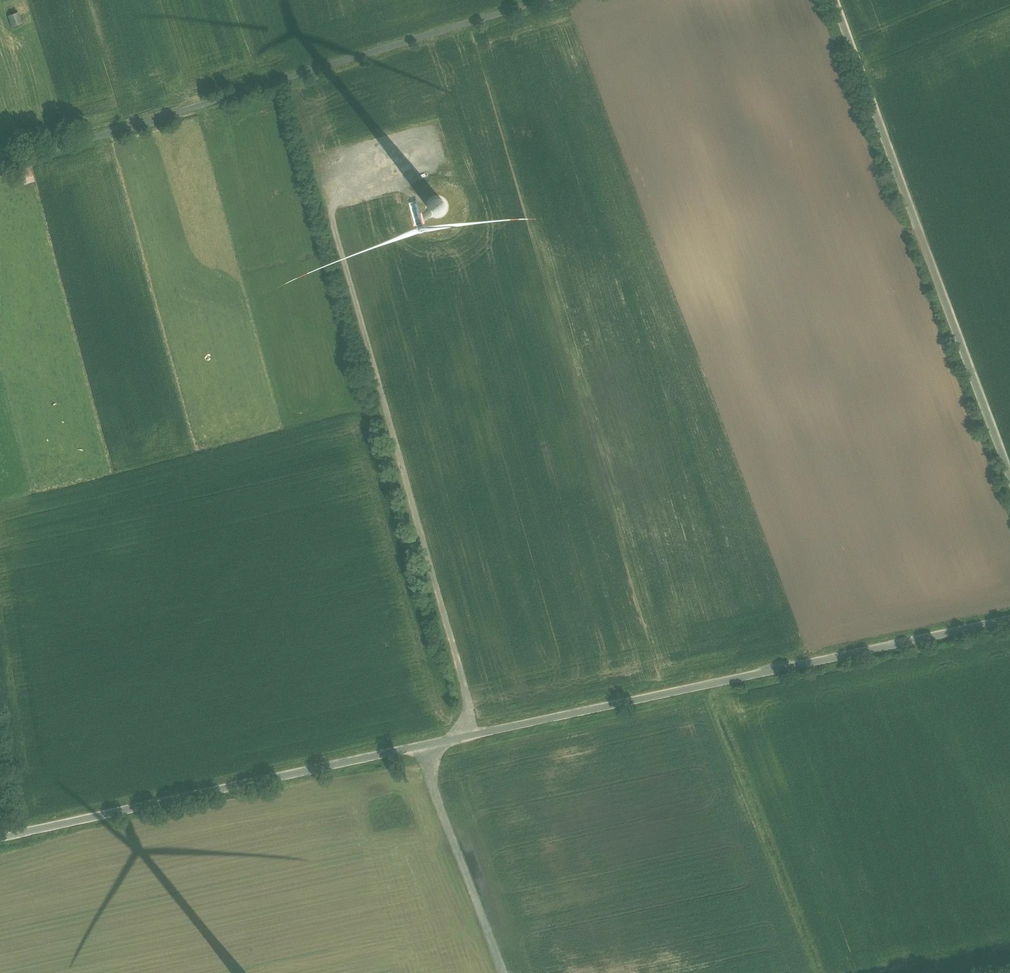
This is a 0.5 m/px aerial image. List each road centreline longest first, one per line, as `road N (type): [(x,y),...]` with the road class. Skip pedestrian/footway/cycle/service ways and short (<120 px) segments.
road 1 (unclassified): [(0,838),(1009,620)]
road 2 (track): [(390,178),(332,193),(487,733)]
road 3 (unclassified): [(0,165),(535,0)]
road 4 (unclassified): [(835,0),(1009,471)]
road 5 (track): [(503,972),(416,748)]

